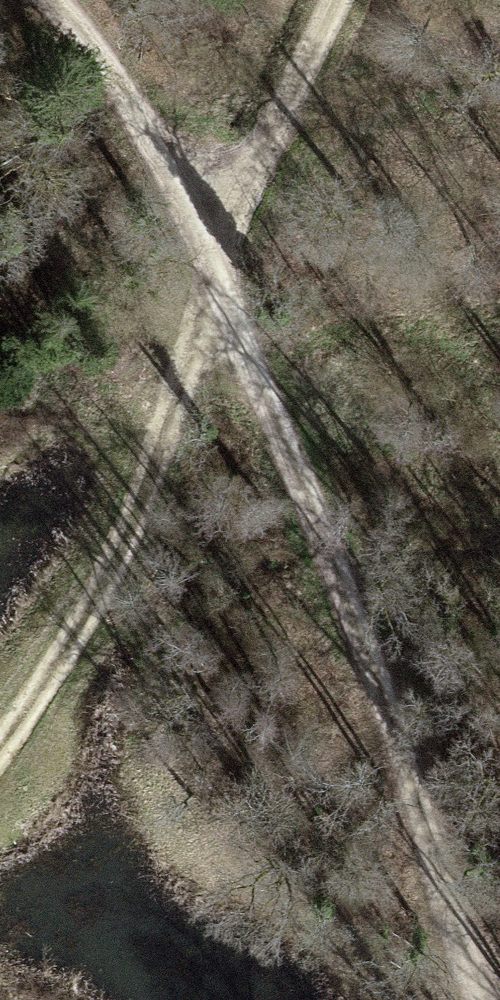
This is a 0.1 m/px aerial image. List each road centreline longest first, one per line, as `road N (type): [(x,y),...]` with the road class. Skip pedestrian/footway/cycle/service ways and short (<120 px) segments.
road 1 (track): [(487,999),(321,532),(219,280),(84,25),(57,0)]
road 2 (track): [(336,0),(280,121),(103,586),(0,754)]
road 3 (track): [(280,121),(499,15)]

